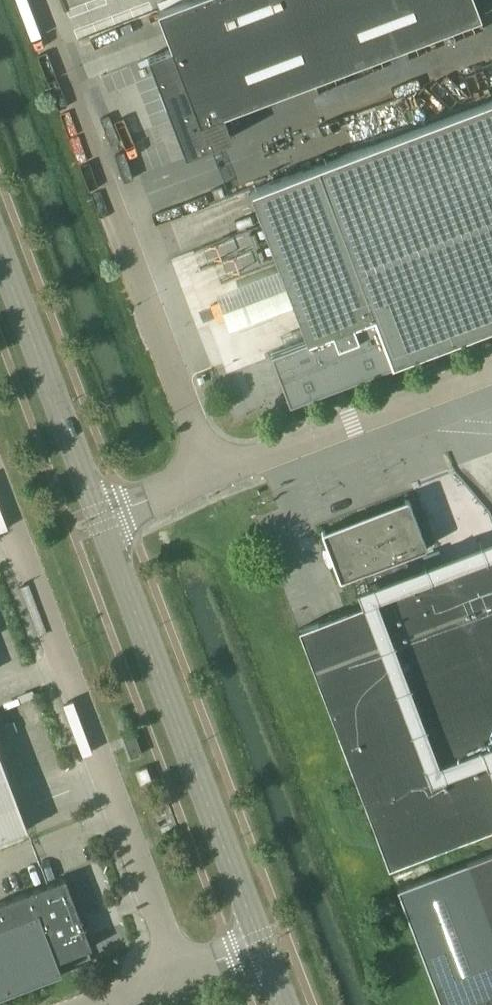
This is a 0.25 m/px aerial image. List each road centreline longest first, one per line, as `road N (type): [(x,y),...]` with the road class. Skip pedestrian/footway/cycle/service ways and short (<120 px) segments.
road 1 (unclassified): [(214,478),(32,0)]
road 2 (unclassified): [(176,971),(0,505)]
road 3 (tertiary): [(259,935),(101,524)]
road 4 (unclassified): [(214,478),(491,372)]
road 5 (tertiary): [(101,524),(0,258)]
road 6 (unclassified): [(101,524),(214,478)]

